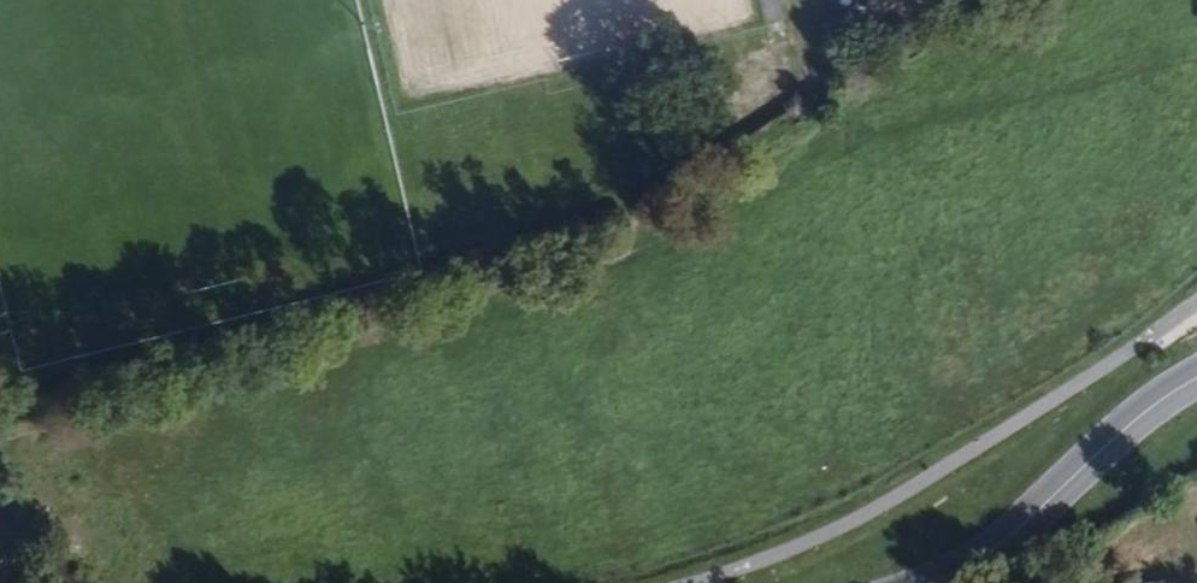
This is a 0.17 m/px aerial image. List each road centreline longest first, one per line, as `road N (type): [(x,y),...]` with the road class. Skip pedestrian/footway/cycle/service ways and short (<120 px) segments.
road 1 (tertiary): [(1196,373),(1155,396),(989,549),(936,582)]

